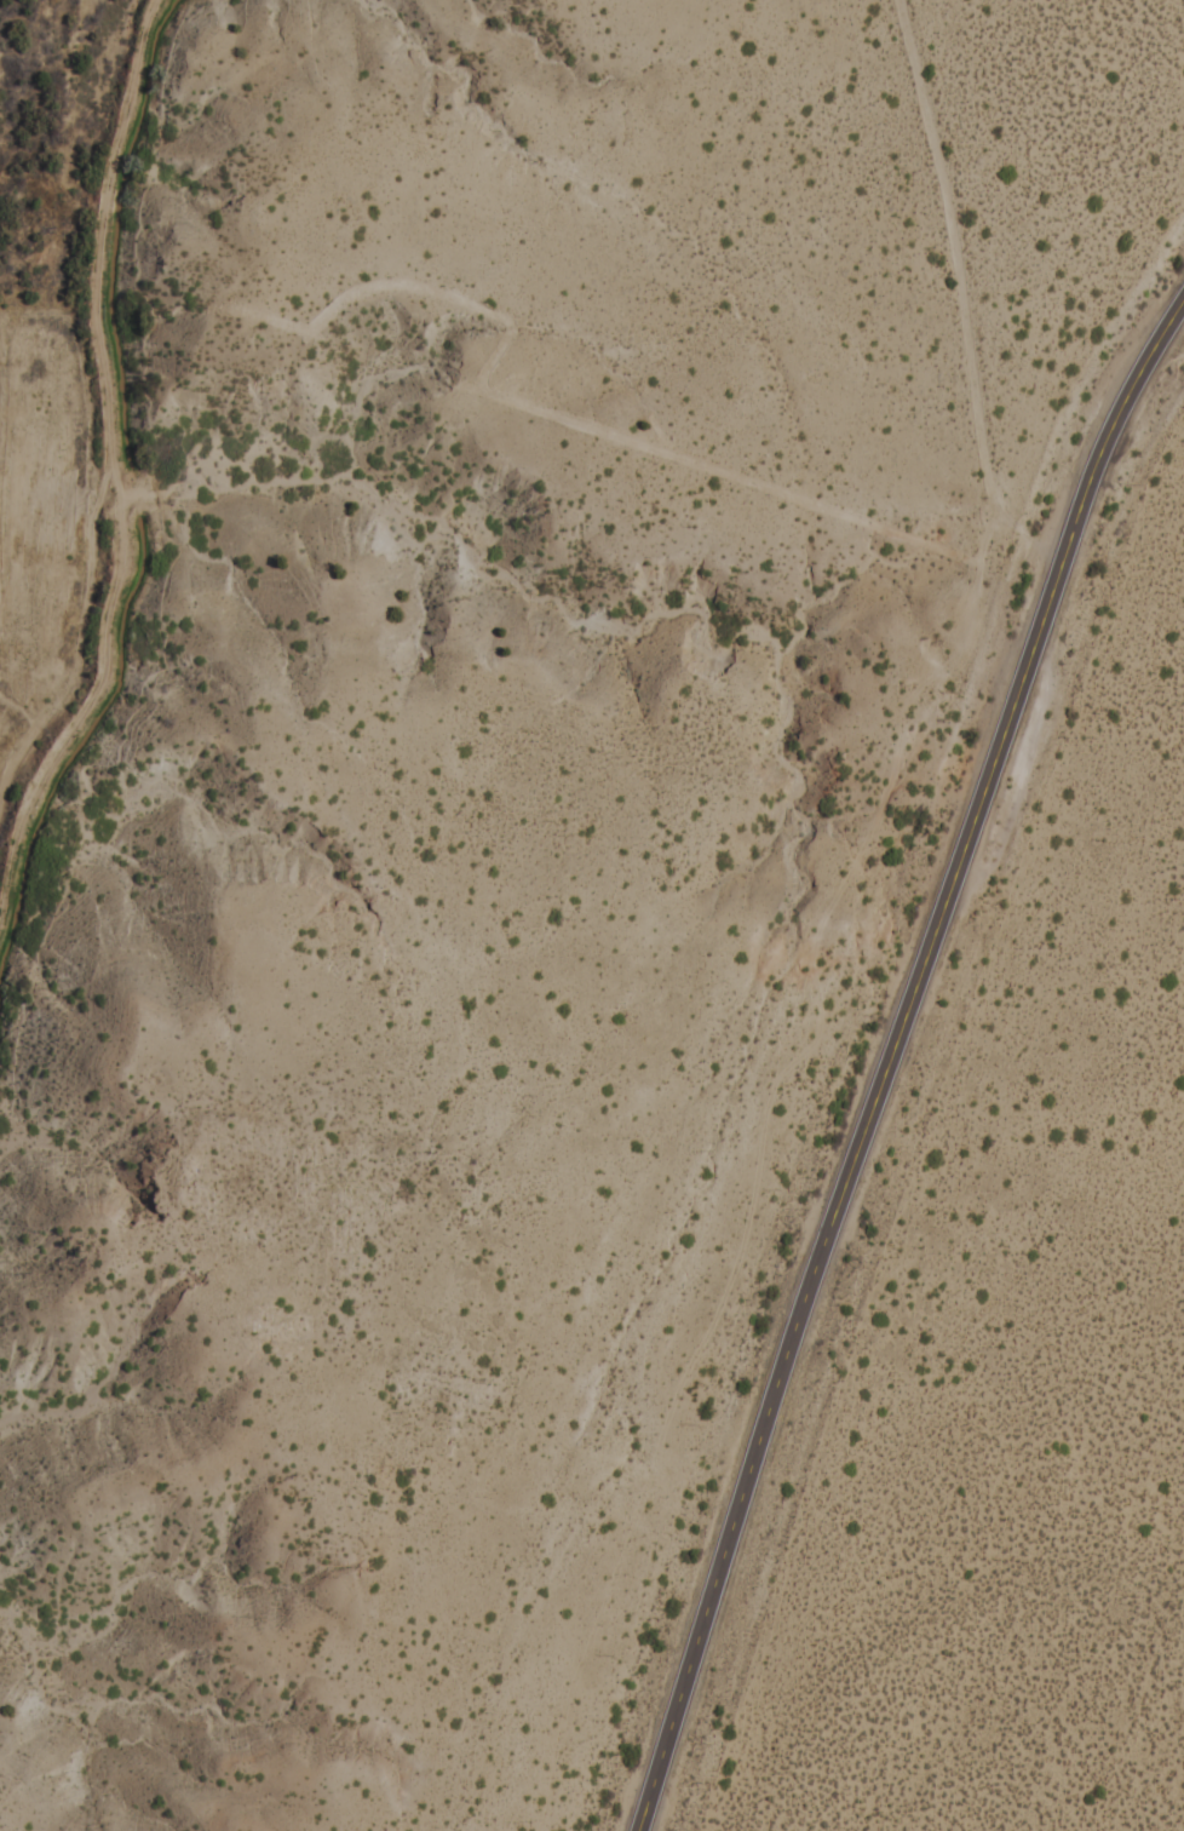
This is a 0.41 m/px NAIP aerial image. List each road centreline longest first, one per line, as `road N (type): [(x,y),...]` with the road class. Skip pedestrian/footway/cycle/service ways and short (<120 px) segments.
road 1 (secondary): [(1183,300),(1064,543),(780,1383),(644,1830)]

